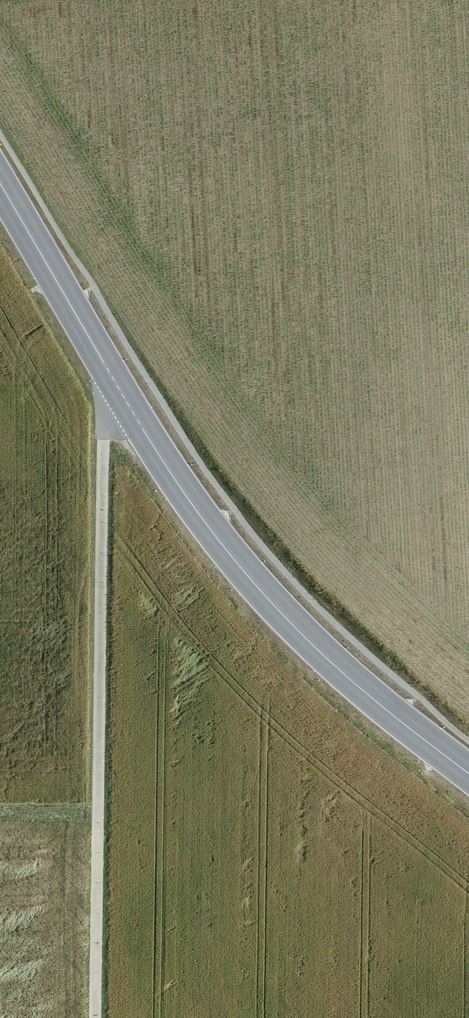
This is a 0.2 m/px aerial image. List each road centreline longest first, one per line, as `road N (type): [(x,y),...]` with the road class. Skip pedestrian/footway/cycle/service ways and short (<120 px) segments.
road 1 (secondary): [(468,774),(317,649),(231,556),(163,461),(0,184)]
road 2 (track): [(95,1017),(104,363)]

